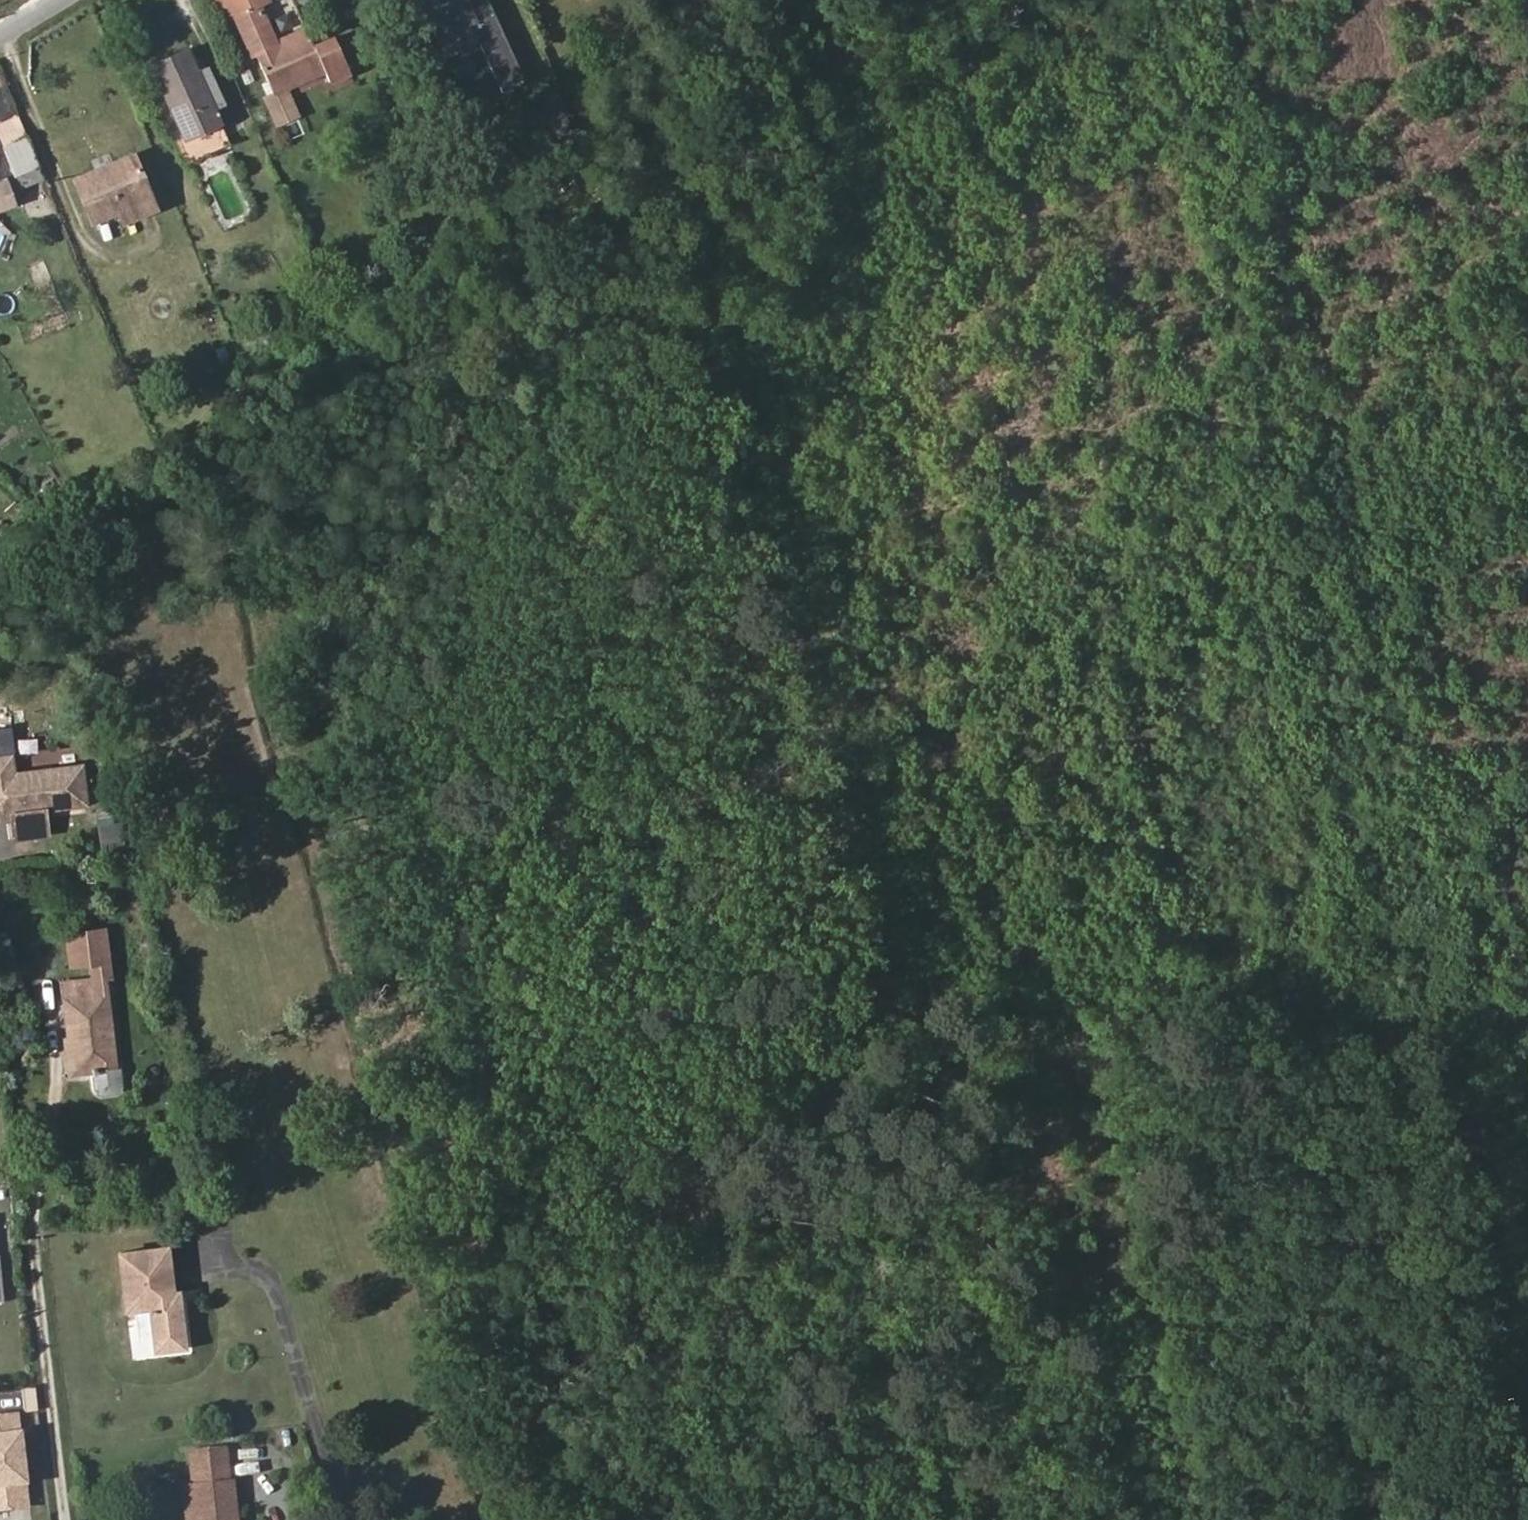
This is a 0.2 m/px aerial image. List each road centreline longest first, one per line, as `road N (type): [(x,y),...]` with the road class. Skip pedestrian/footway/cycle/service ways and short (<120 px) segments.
road 1 (track): [(1527,1392),(1333,1468),(1159,1519)]

